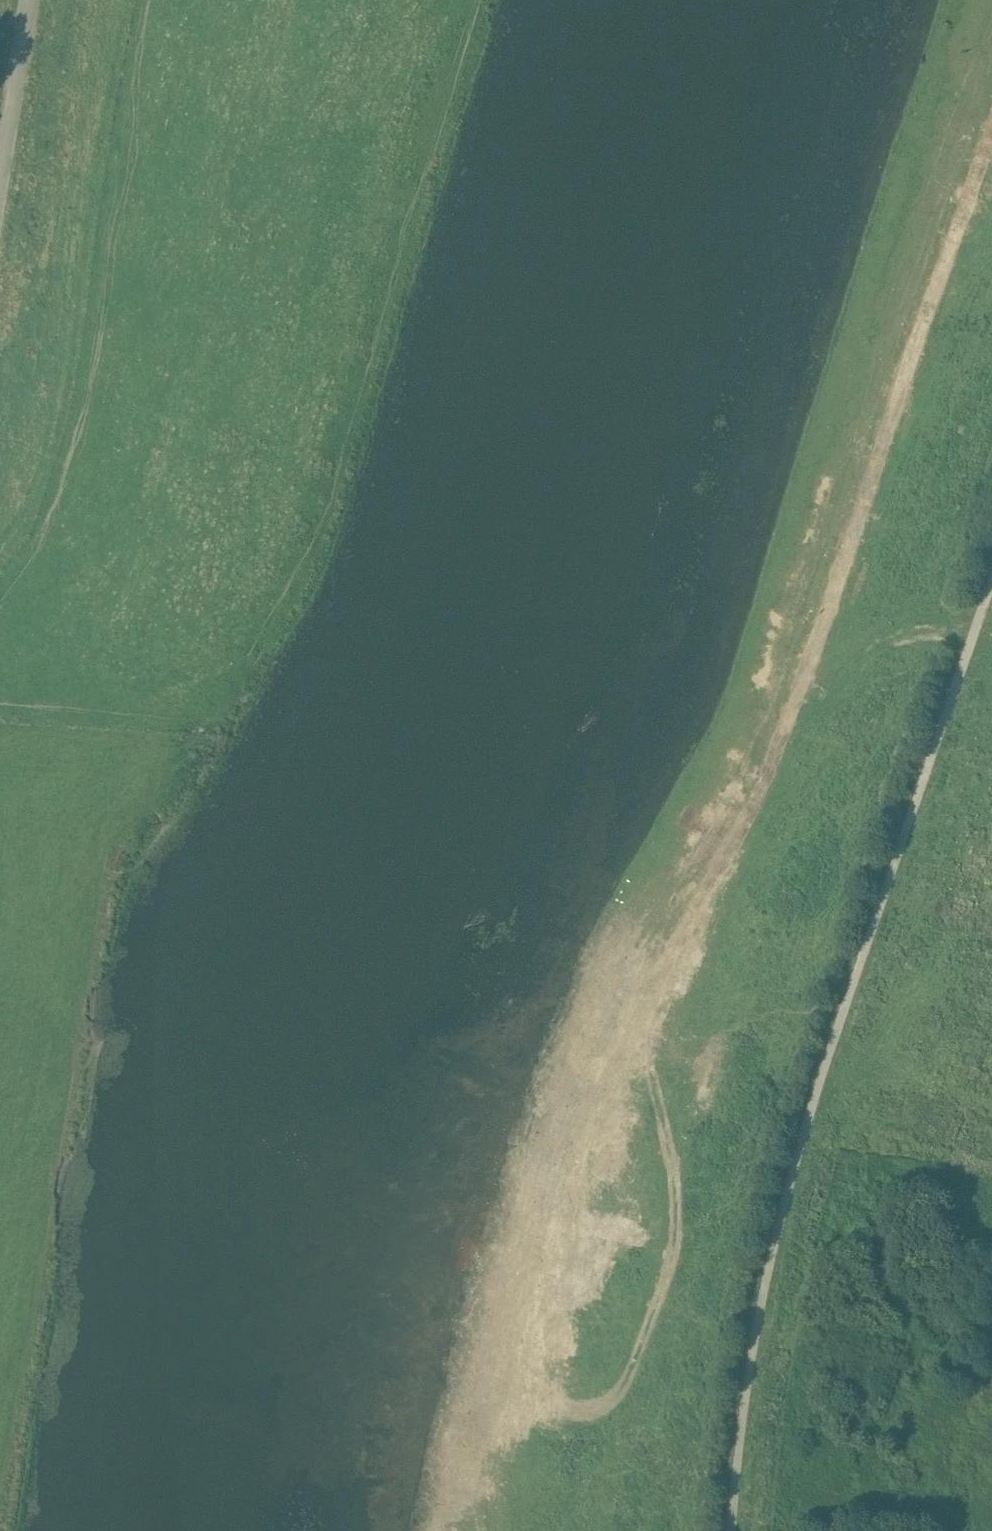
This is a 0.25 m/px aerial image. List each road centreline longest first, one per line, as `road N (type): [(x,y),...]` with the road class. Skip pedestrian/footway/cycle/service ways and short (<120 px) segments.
road 1 (unclassified): [(0,177),(30,0)]

